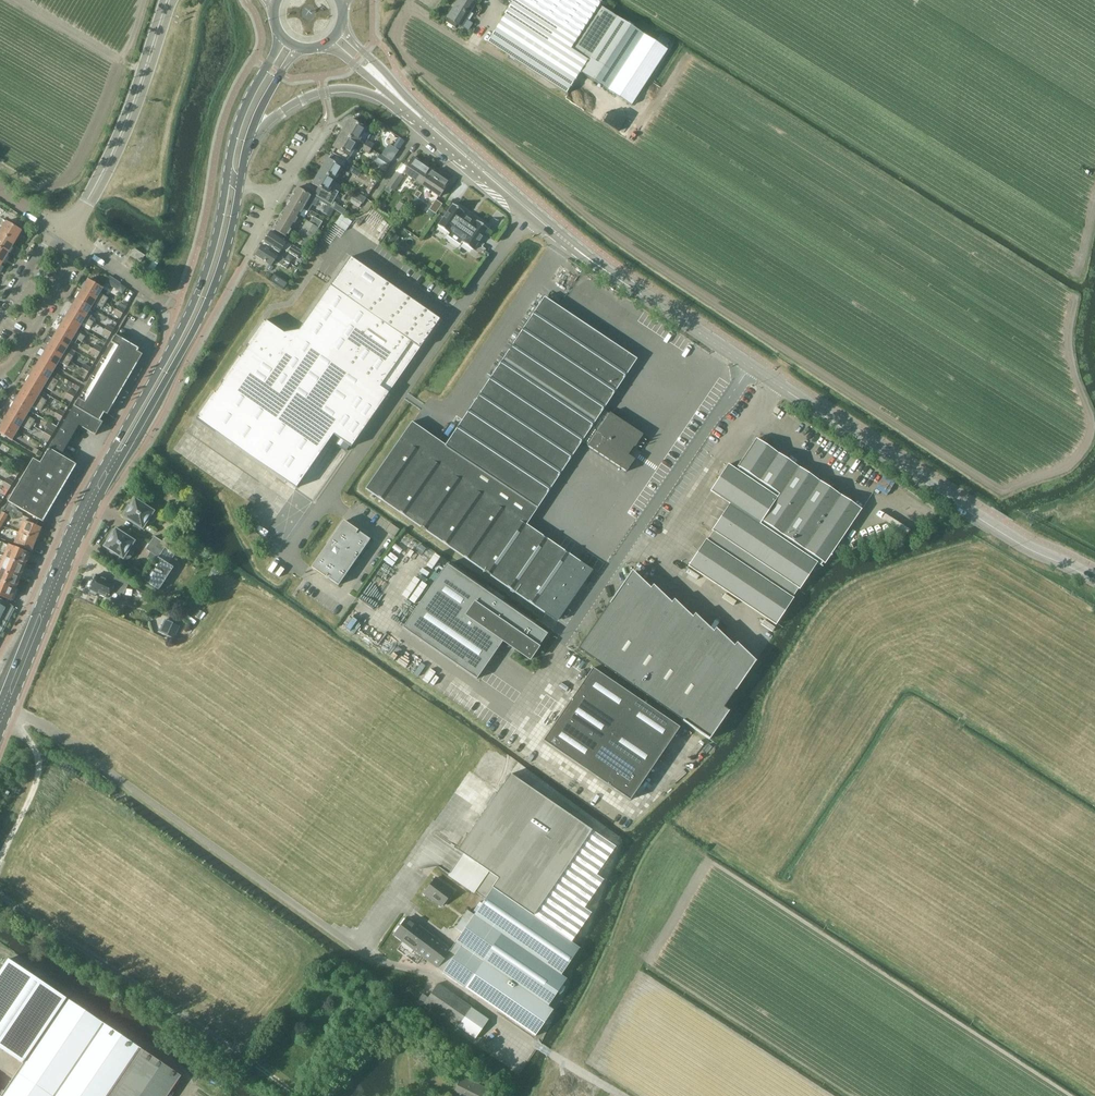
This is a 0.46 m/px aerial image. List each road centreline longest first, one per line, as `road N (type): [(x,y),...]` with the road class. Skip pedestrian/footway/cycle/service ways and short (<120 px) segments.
road 1 (secondary): [(1094,579),(978,515),(548,227)]
road 2 (primary): [(228,173),(188,317),(109,467)]
road 3 (primary): [(109,467),(198,324),(240,185)]
road 4 (secondary): [(548,227),(341,27)]
road 5 (primary): [(109,467),(0,718)]
road 6 (unclassified): [(170,0),(138,96),(89,200)]
road 7 (secondary): [(396,101),(548,227)]
road 8 (primary): [(248,144),(278,115),(322,93),(347,89),(396,101)]
road 9 (residential): [(0,369),(14,360),(82,245)]
road 10 (primary): [(281,36),(239,122),(228,173)]

